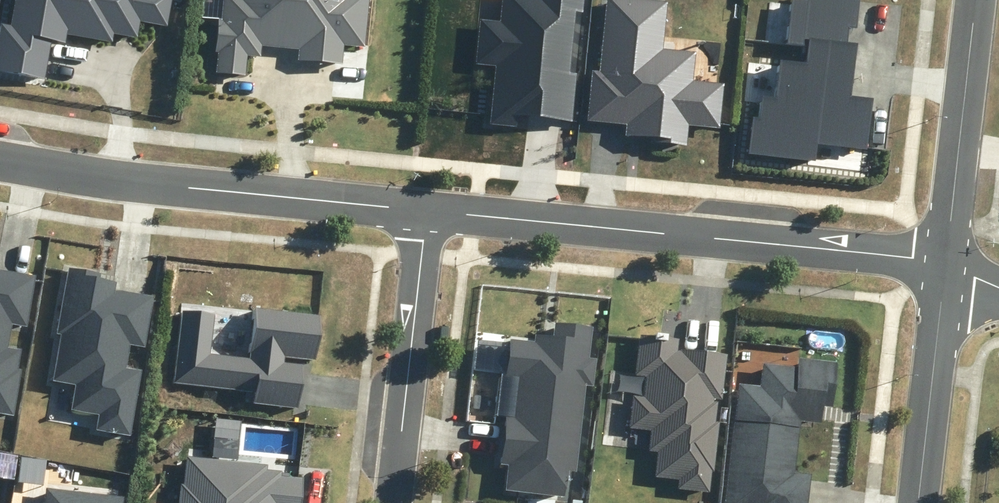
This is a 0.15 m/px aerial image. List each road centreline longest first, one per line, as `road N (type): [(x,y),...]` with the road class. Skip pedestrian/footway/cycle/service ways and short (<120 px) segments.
road 1 (residential): [(426,211),(945,264)]
road 2 (residential): [(0,160),(426,211)]
road 3 (residential): [(389,502),(426,211)]
road 4 (residential): [(976,0),(945,264)]
road 5 (residential): [(945,264),(919,502)]

